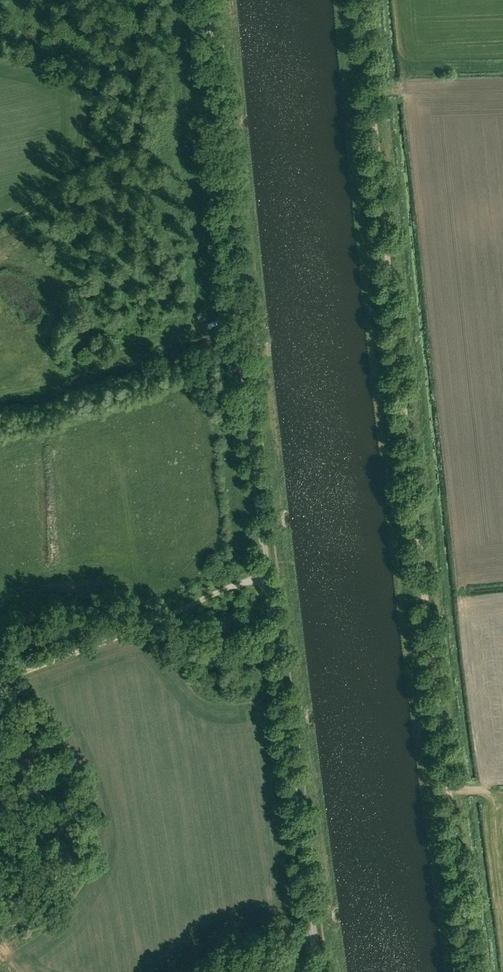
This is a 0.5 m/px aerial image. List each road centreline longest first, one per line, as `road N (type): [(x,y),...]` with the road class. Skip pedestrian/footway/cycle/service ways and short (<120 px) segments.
road 1 (track): [(476,971),(431,650),(362,0)]
road 2 (unclassified): [(319,971),(246,385),(209,0)]
road 3 (track): [(268,575),(0,682)]

